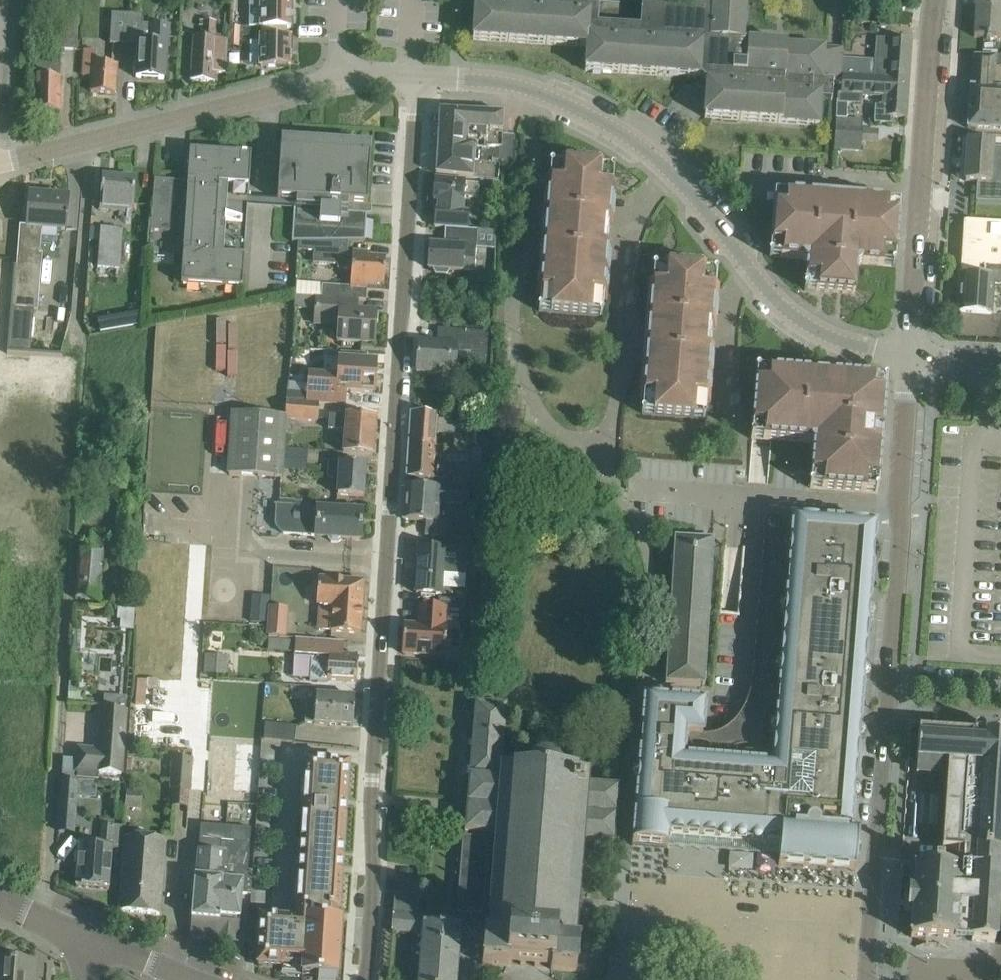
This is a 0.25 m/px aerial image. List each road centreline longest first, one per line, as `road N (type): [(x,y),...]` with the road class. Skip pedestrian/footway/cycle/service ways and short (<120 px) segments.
road 1 (residential): [(360,979),(420,75)]
road 2 (unclassified): [(420,75),(524,87),(613,126),(687,188),(797,317),(835,338),(909,358)]
road 3 (unclassified): [(0,162),(338,75)]
road 4 (tertiary): [(886,712),(867,979)]
road 5 (tertiary): [(920,195),(937,0)]
road 6 (residential): [(741,181),(920,195)]
road 7 (tertiary): [(899,507),(889,681)]
road 8 (tertiary): [(909,358),(920,195)]
road 9 (tertiary): [(899,507),(909,358)]

